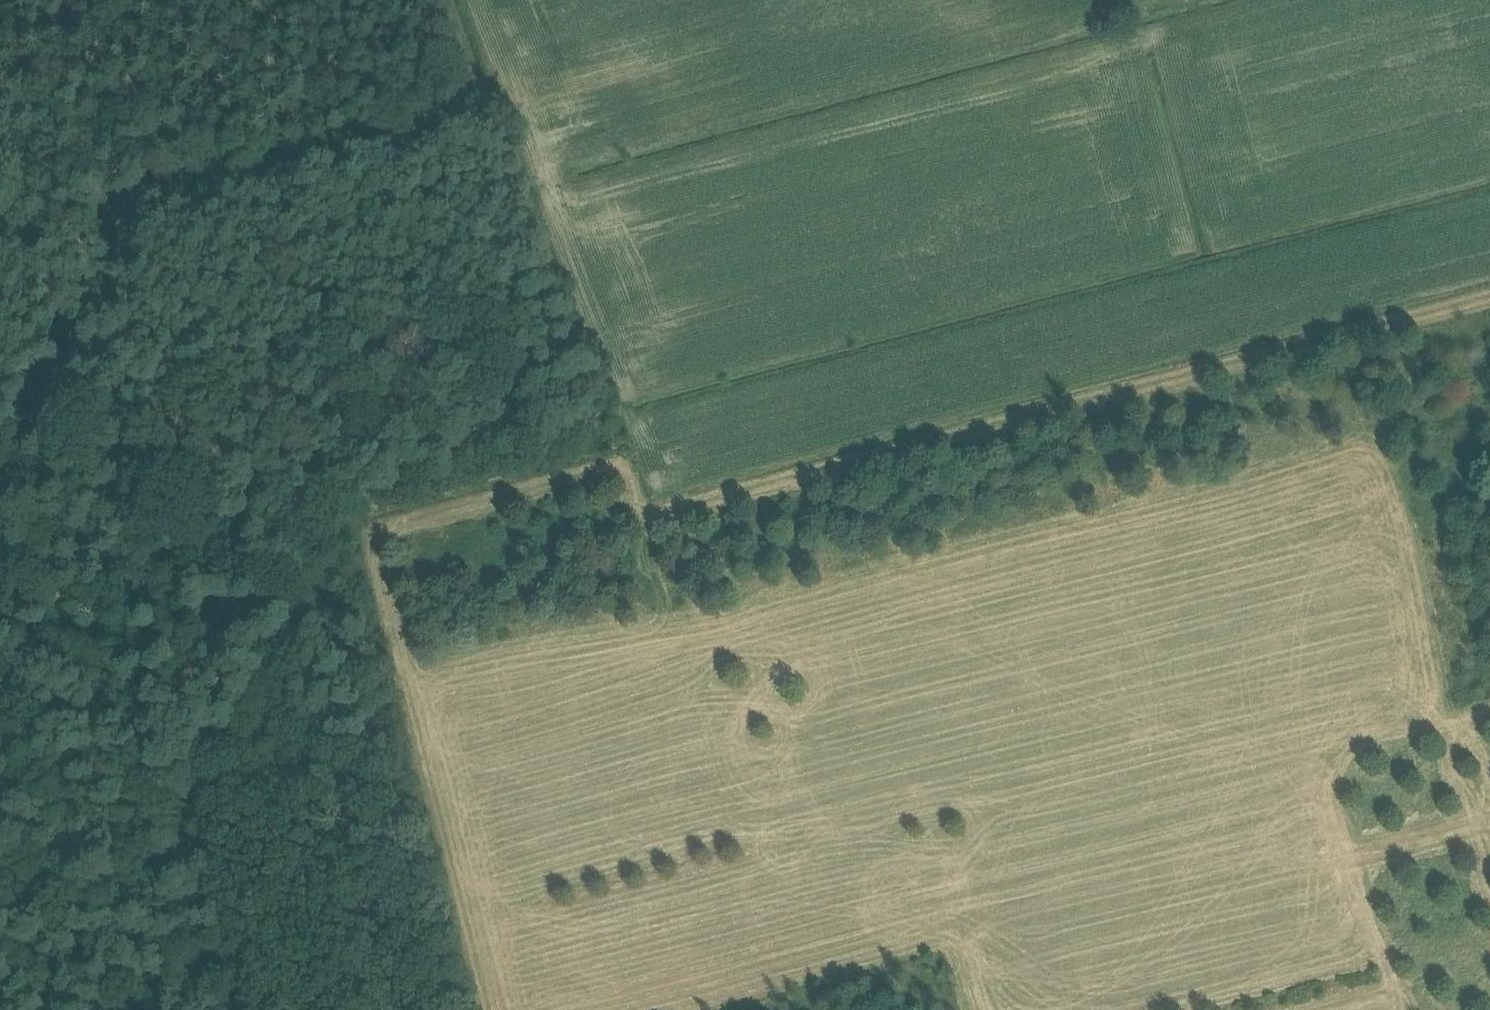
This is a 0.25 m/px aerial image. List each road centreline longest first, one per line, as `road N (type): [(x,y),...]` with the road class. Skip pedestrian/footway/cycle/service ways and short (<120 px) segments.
road 1 (track): [(1323,872),(1489,831)]

